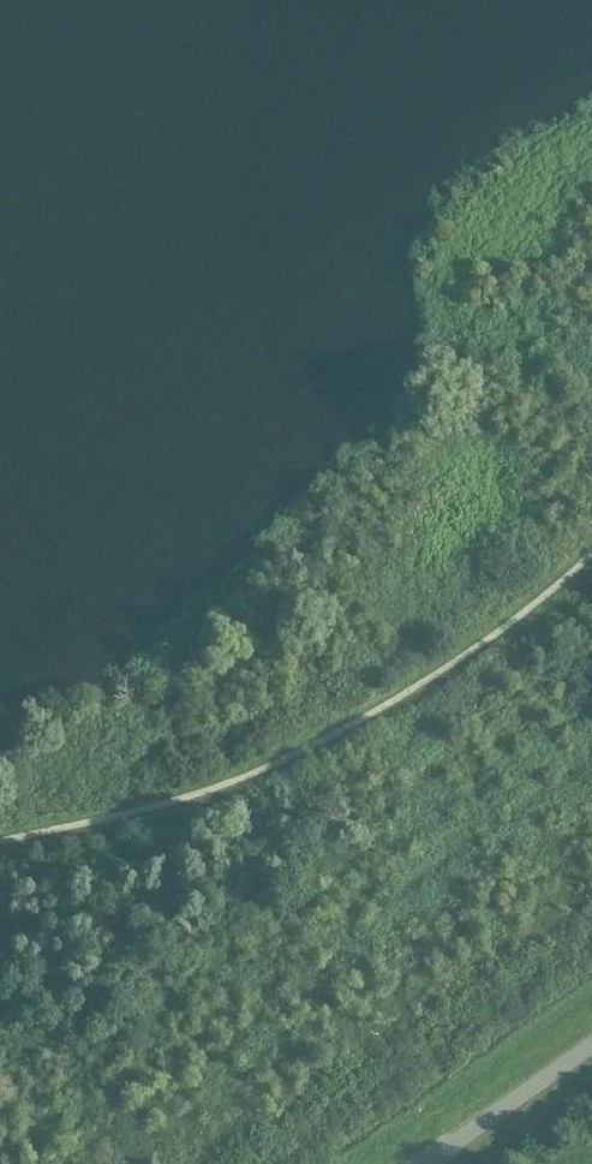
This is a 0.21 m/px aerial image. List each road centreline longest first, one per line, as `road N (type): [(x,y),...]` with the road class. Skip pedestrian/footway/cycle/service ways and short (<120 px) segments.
road 1 (unclassified): [(422,1163),(591,1045)]

